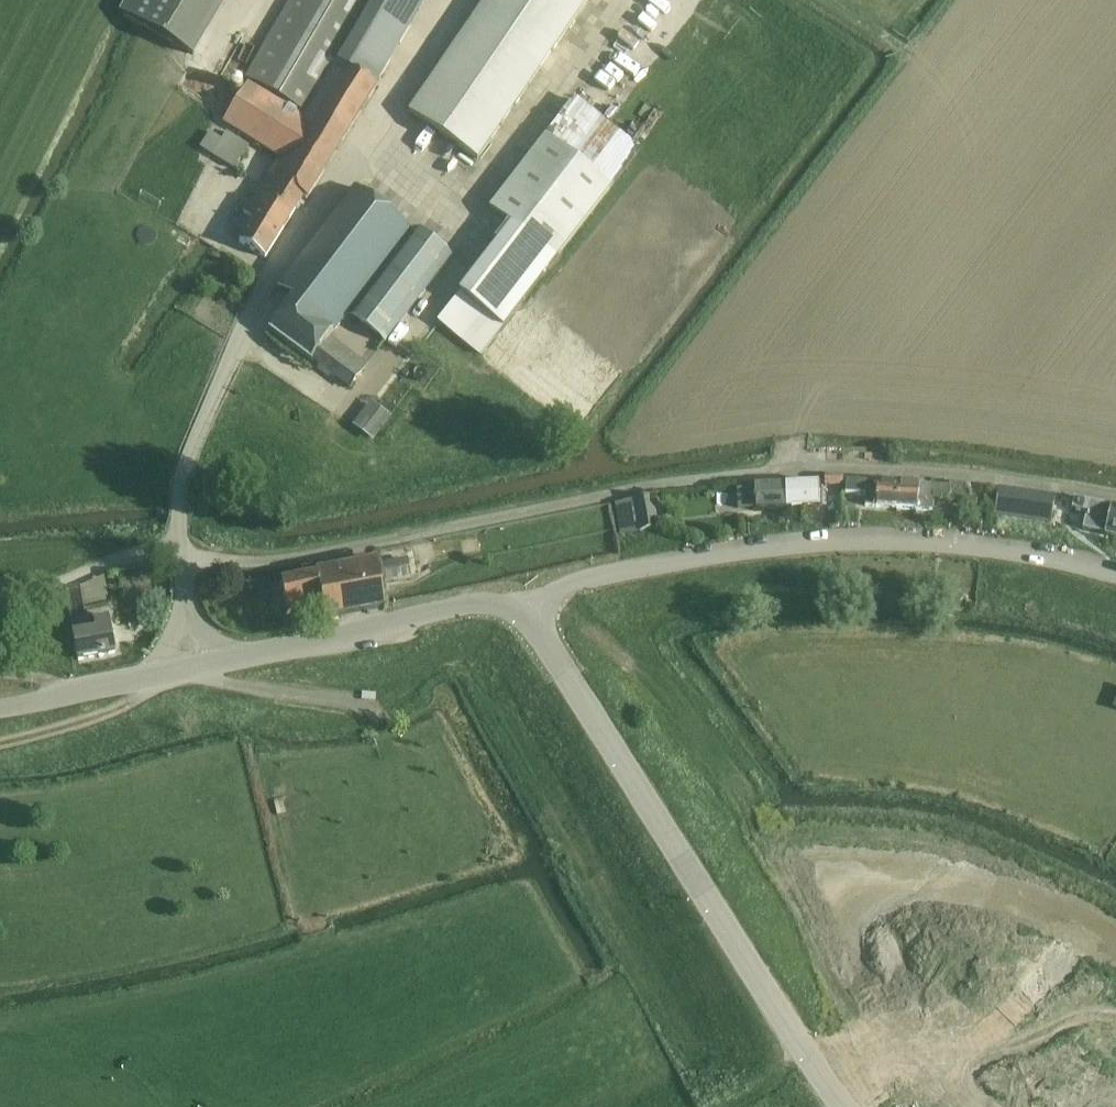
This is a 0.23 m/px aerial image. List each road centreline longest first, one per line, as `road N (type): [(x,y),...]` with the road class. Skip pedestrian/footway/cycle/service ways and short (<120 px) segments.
road 1 (unclassified): [(1115,500),(943,474),(768,474),(315,559),(260,566),(180,558)]
road 2 (unclassified): [(1115,575),(933,541),(788,549),(583,584),(523,619)]
road 3 (tertiary): [(523,619),(541,636),(806,1068),(838,1106)]
road 4 (tertiary): [(523,619),(477,607),(339,644),(205,666)]
road 5 (track): [(205,666),(103,723),(0,746)]
road 6 (tertiary): [(205,666),(0,715)]
road 7 (unclassified): [(180,558),(152,553),(0,600)]

